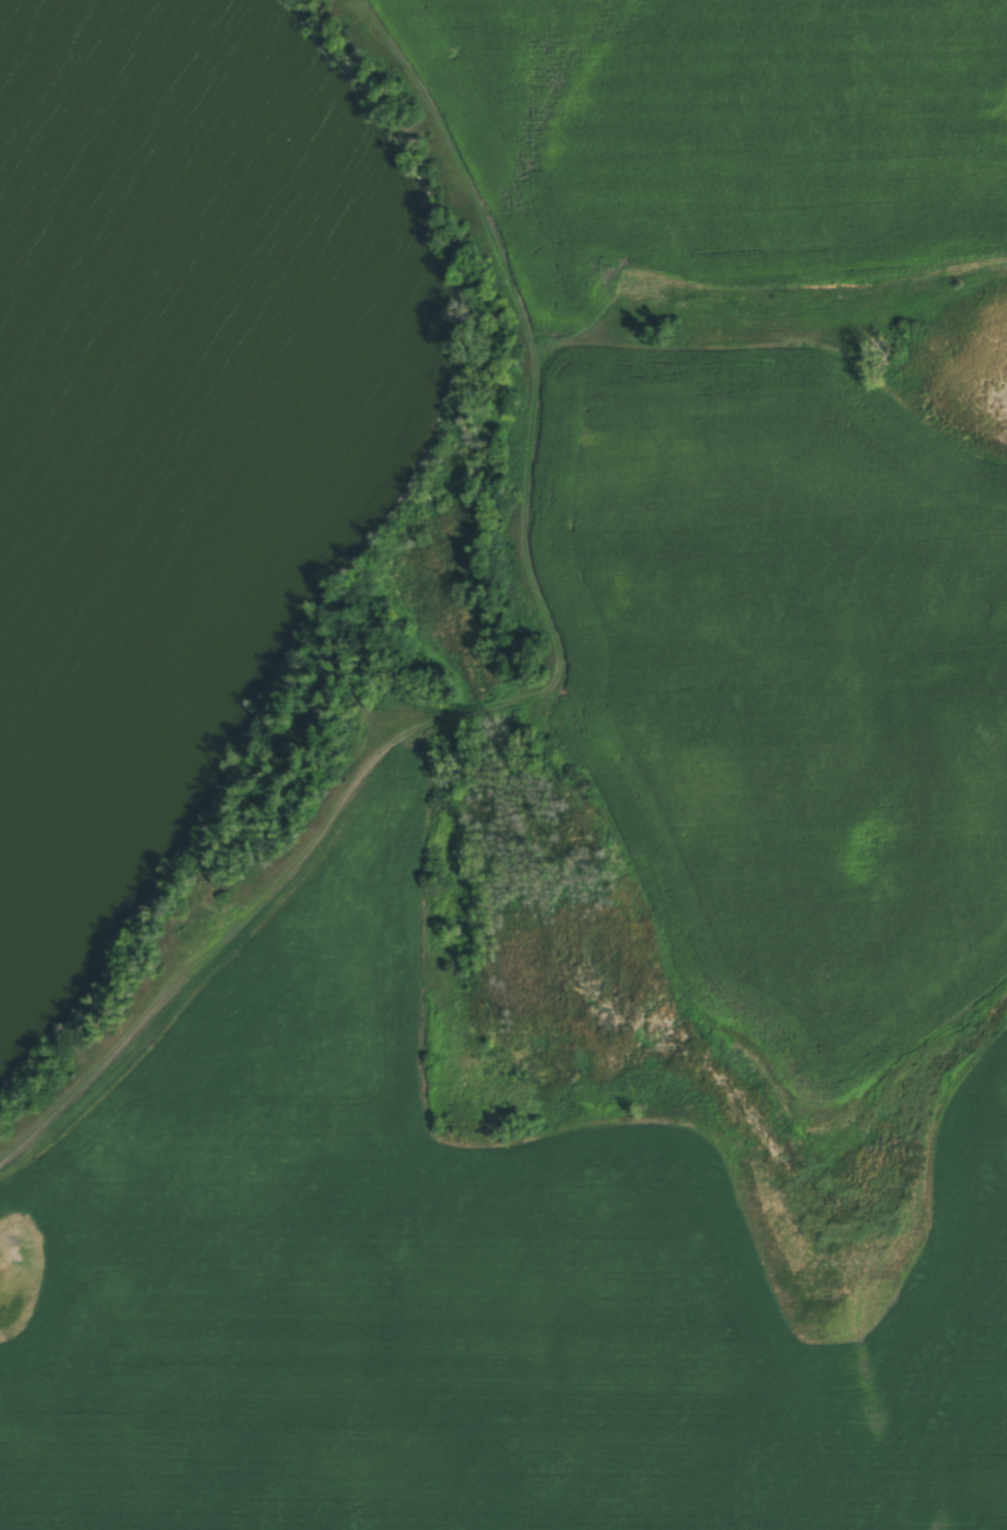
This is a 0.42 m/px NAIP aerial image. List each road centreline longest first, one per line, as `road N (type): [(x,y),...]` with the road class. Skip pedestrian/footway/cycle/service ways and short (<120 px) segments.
road 1 (track): [(0,1162),(181,963),(311,841),(389,745),(545,685),(554,667),(520,549),(528,351),(500,286),(459,135),(362,0)]

